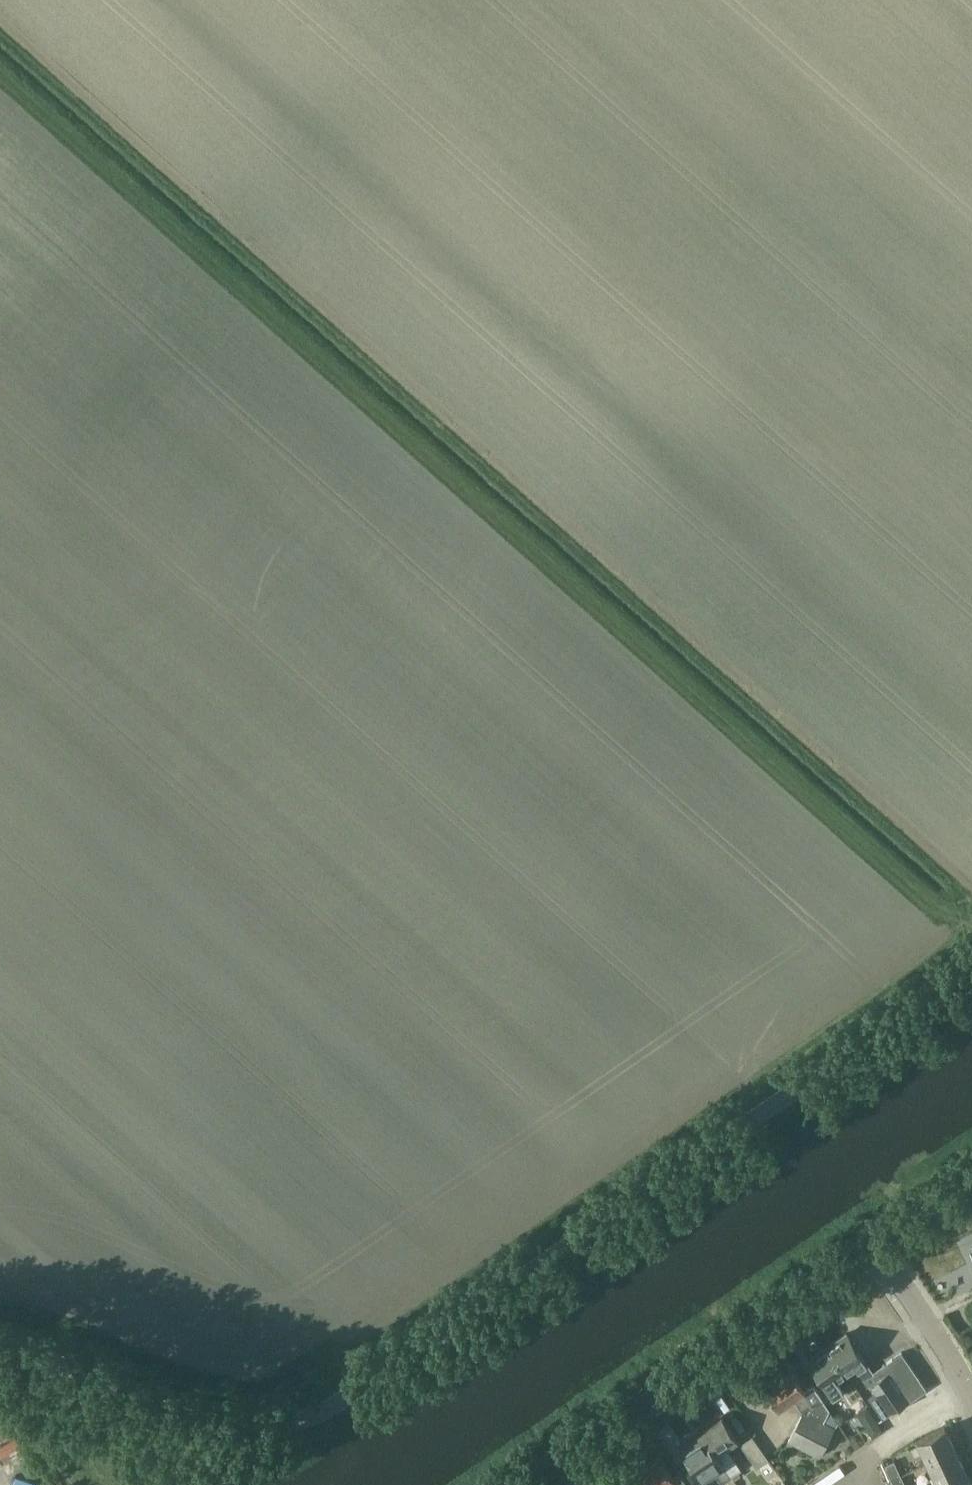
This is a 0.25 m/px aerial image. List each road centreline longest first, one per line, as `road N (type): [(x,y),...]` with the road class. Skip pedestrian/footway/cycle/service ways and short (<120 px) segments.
road 1 (unclassified): [(0,1345),(226,1425),(283,1426),(314,1416),(971,970)]
road 2 (tertiary): [(567,1454),(874,1244)]
road 3 (residential): [(971,1396),(874,1244)]

